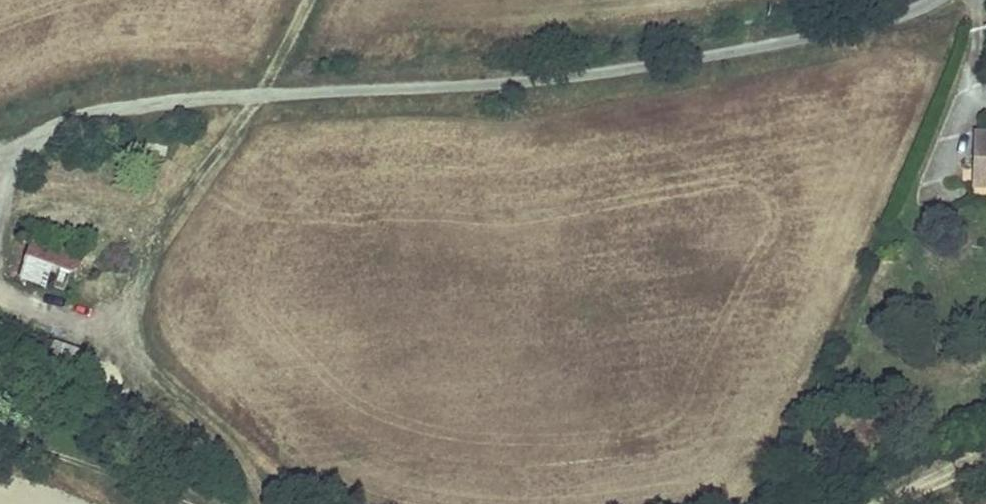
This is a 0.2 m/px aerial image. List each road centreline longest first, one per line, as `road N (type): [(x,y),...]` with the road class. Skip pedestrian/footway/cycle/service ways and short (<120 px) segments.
road 1 (unclassified): [(5,147),(138,104),(481,83),(717,55),(932,0)]
road 2 (track): [(118,470),(0,431)]
road 3 (track): [(876,503),(985,455)]

